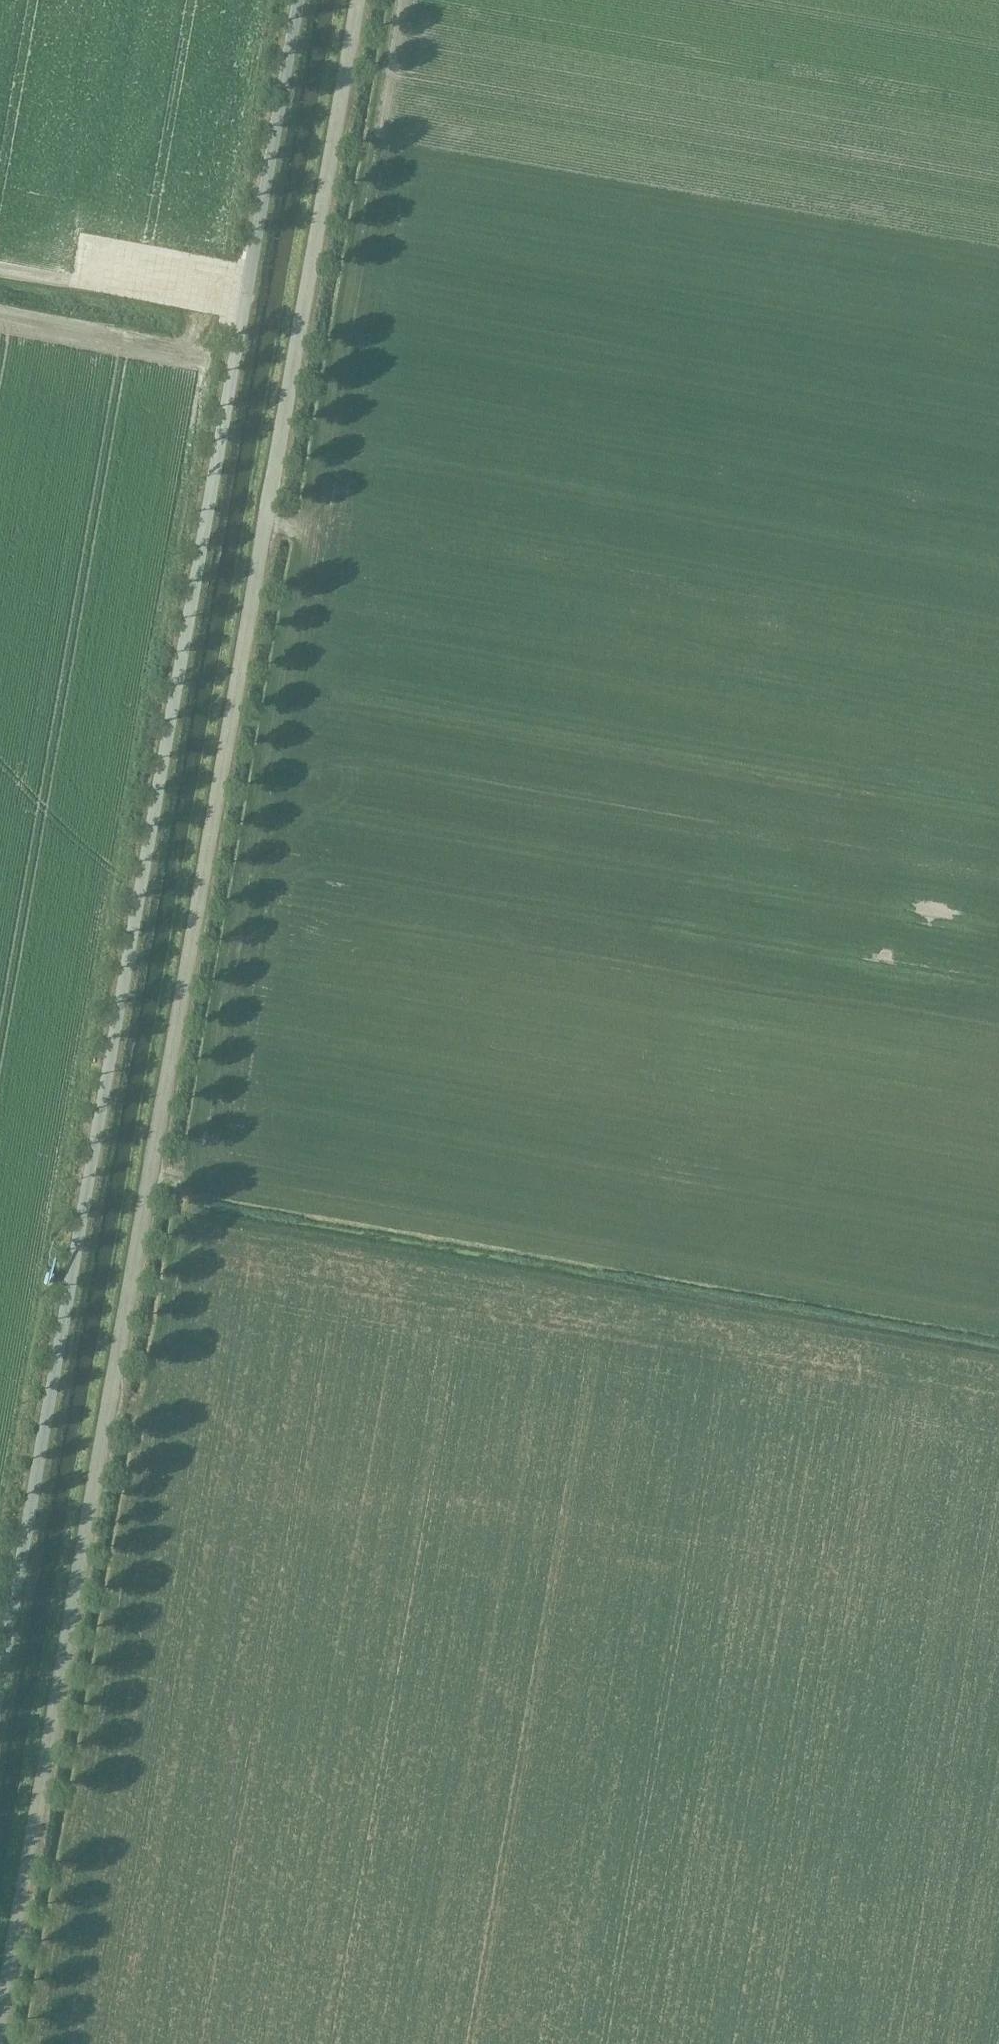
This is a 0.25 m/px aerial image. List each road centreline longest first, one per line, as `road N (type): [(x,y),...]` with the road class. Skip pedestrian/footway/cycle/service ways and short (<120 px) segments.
road 1 (unclassified): [(0,1992),(354,0)]
road 2 (unclassified): [(295,0),(0,1662)]

